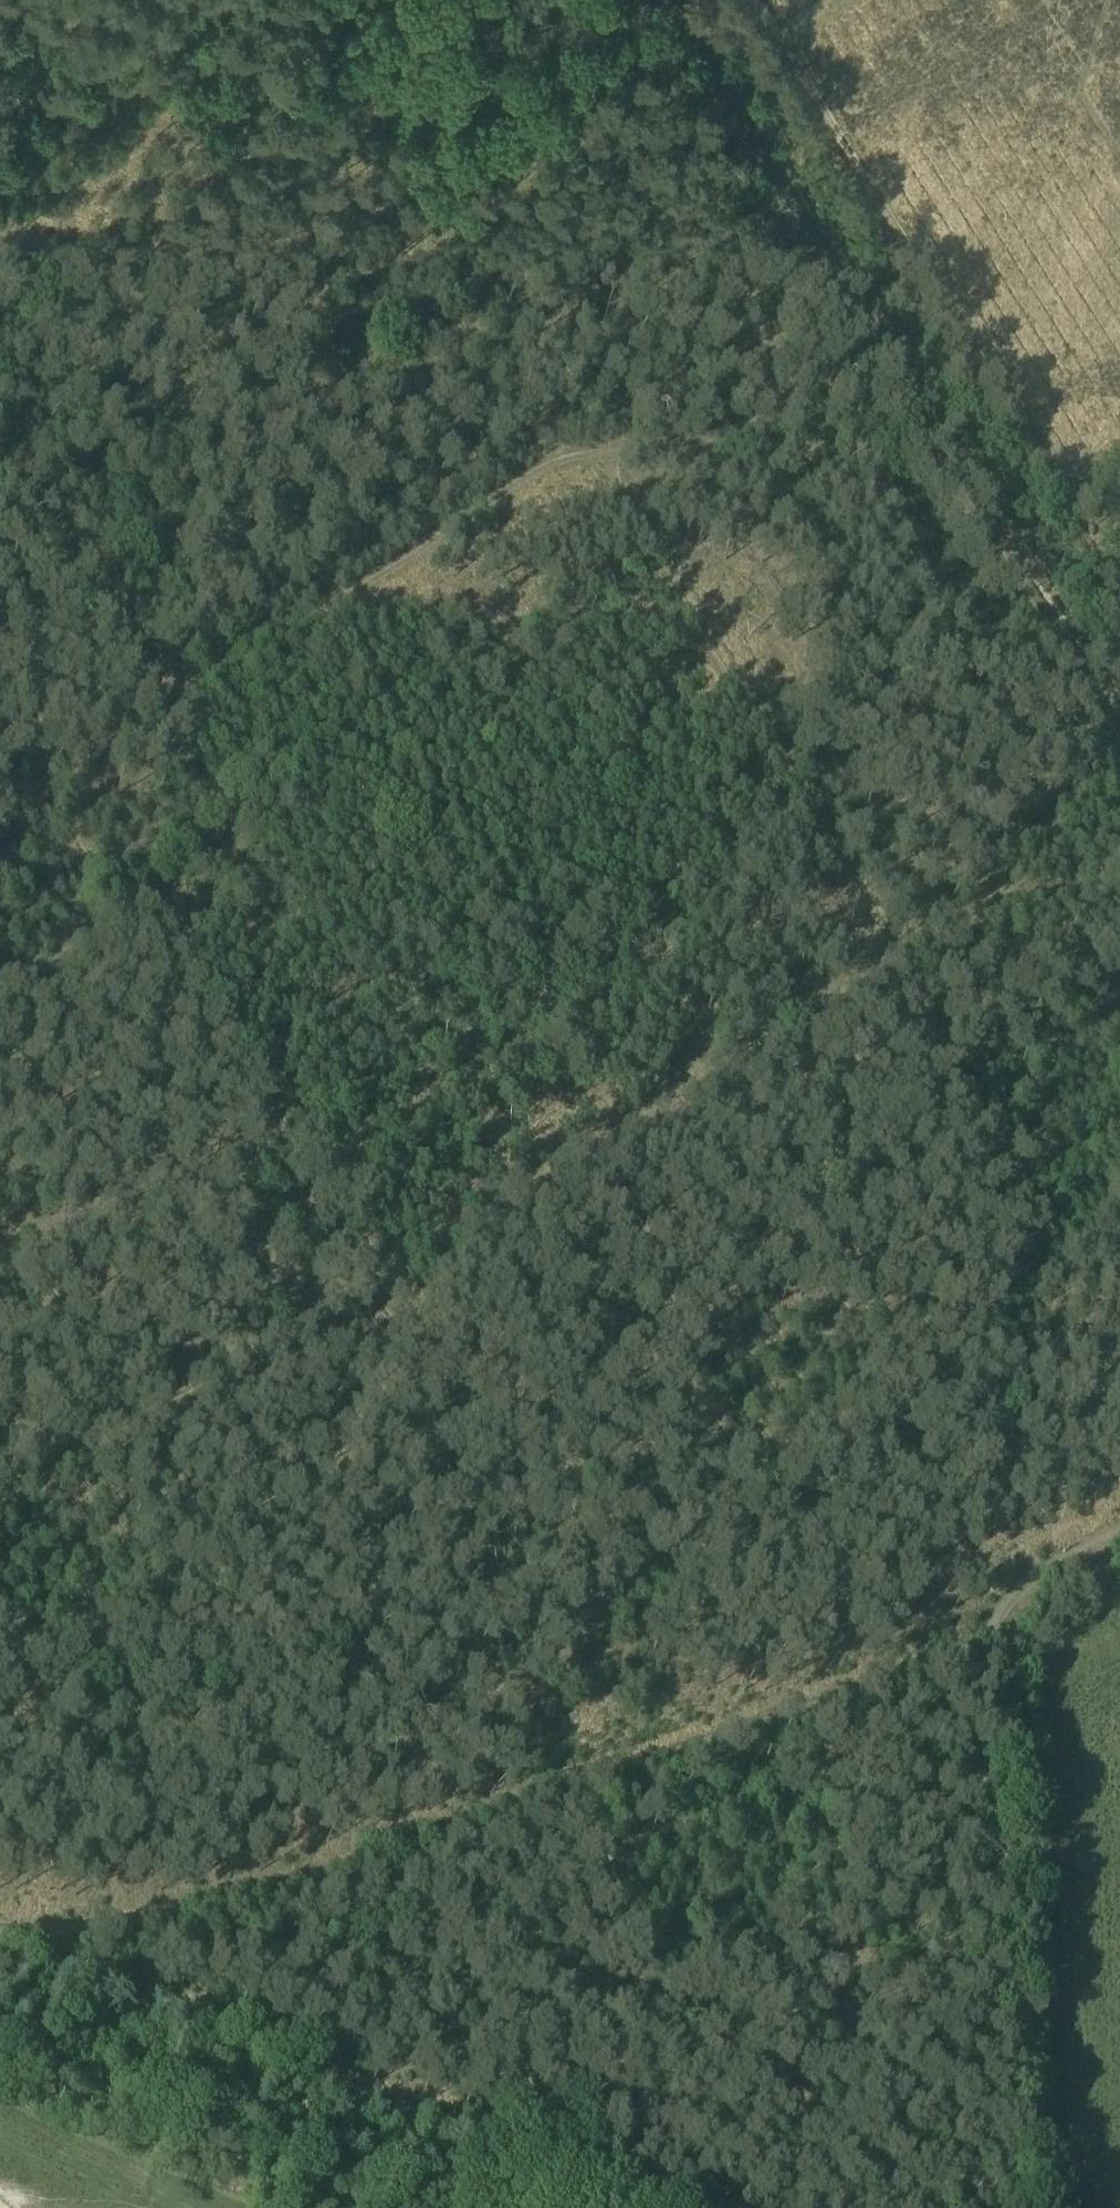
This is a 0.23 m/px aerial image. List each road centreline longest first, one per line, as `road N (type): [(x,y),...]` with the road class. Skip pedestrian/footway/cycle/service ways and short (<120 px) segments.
road 1 (track): [(757,0),(1071,509),(1119,478)]
road 2 (track): [(333,2207),(0,2070)]

